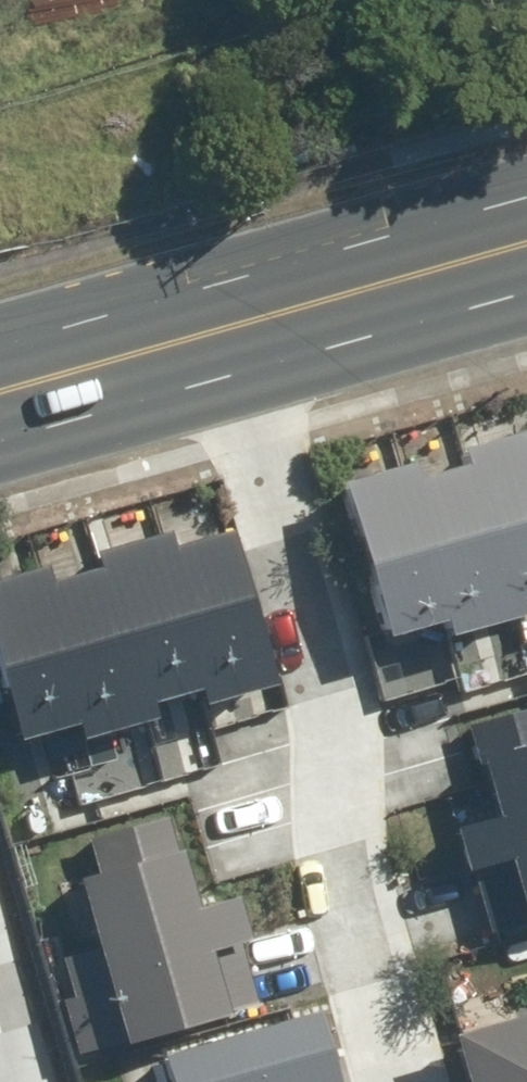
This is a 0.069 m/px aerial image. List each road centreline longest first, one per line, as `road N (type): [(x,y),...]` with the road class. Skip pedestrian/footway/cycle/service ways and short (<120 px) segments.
road 1 (residential): [(218,318),(322,686),(353,1081)]
road 2 (secondary): [(218,318),(526,233)]
road 3 (secondary): [(0,382),(218,318)]

